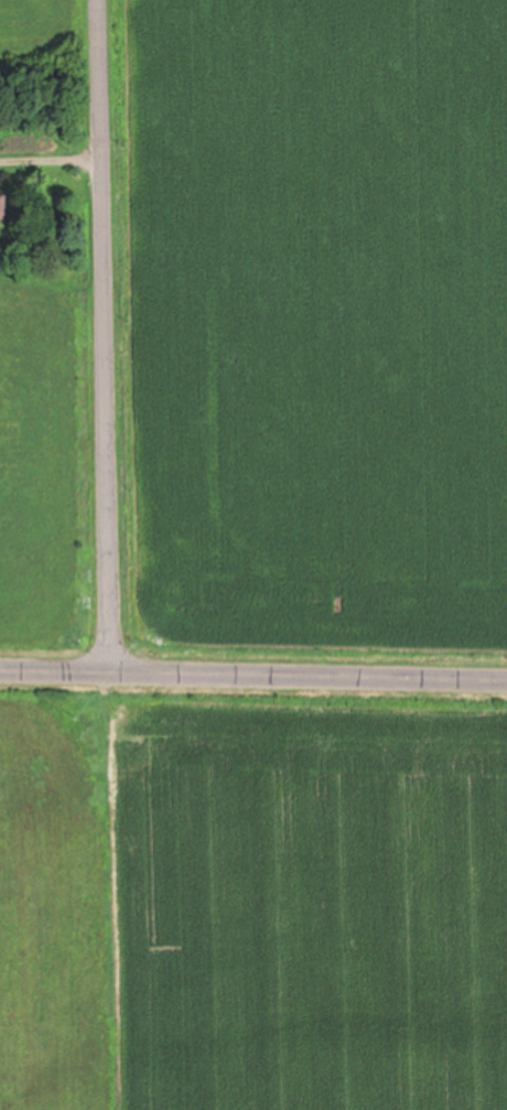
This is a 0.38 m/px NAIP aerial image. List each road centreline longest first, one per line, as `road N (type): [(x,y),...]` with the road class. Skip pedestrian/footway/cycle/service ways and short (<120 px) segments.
road 1 (residential): [(116,669),(93,0)]
road 2 (secondary): [(506,678),(0,668)]

